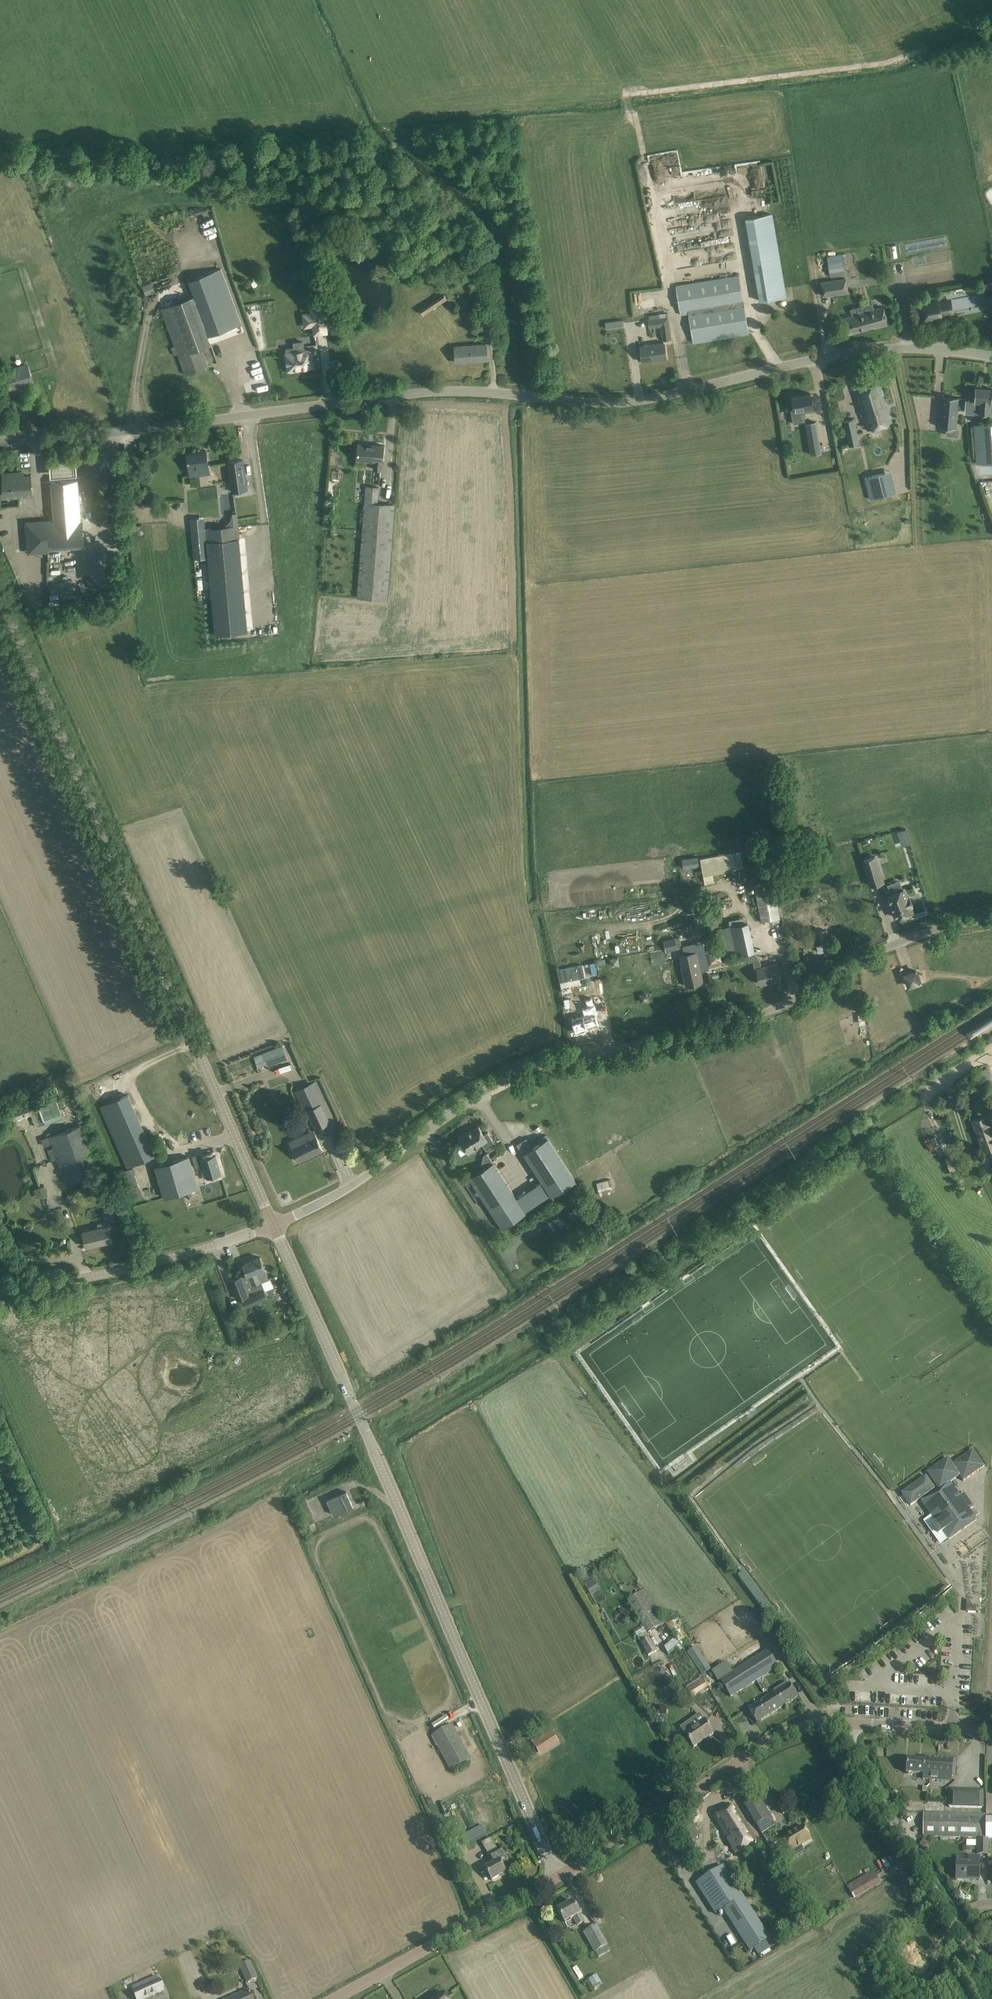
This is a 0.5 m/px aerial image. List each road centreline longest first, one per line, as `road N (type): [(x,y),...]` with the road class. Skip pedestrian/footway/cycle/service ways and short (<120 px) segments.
road 1 (tertiary): [(0,442),(418,393),(631,403),(860,352),(991,356)]
road 2 (unclassified): [(273,1226),(338,1195),(470,1101),(543,1064),(758,1017),(865,958),(991,918)]
road 3 (unclassified): [(558,1877),(273,1226)]
road 4 (unclassified): [(273,1226),(0,593)]
road 5 (unclassified): [(558,1877),(769,1741),(808,1725),(849,1724)]
road 6 (unclassified): [(991,1974),(927,1880),(853,1748),(849,1724)]
road 7 (unclassified): [(0,1291),(124,1270),(273,1226)]
road 8 (unclassified): [(333,1998),(558,1877)]
road 9 (residential): [(991,1731),(849,1724)]

